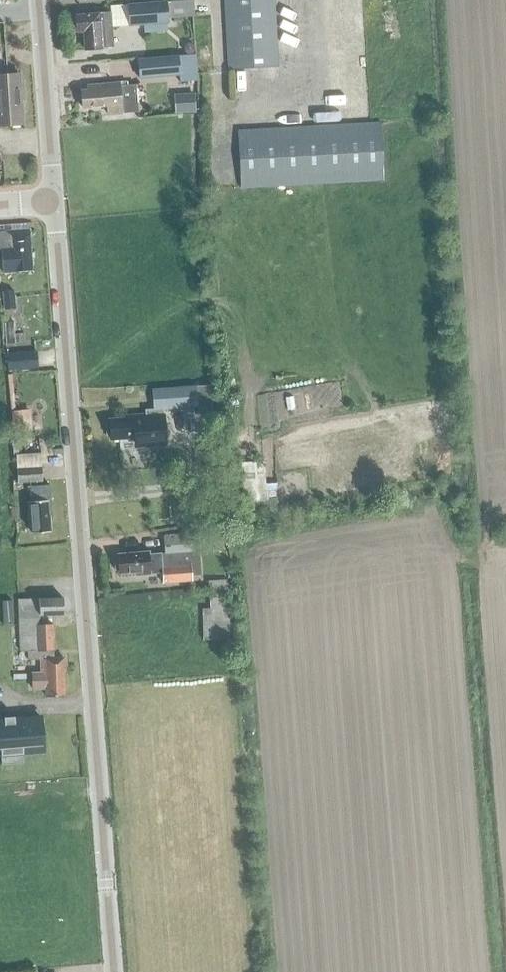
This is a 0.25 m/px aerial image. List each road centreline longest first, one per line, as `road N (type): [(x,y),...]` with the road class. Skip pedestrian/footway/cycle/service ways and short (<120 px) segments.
road 1 (unclassified): [(115,971),(54,200)]
road 2 (unclassified): [(54,200),(38,0)]

